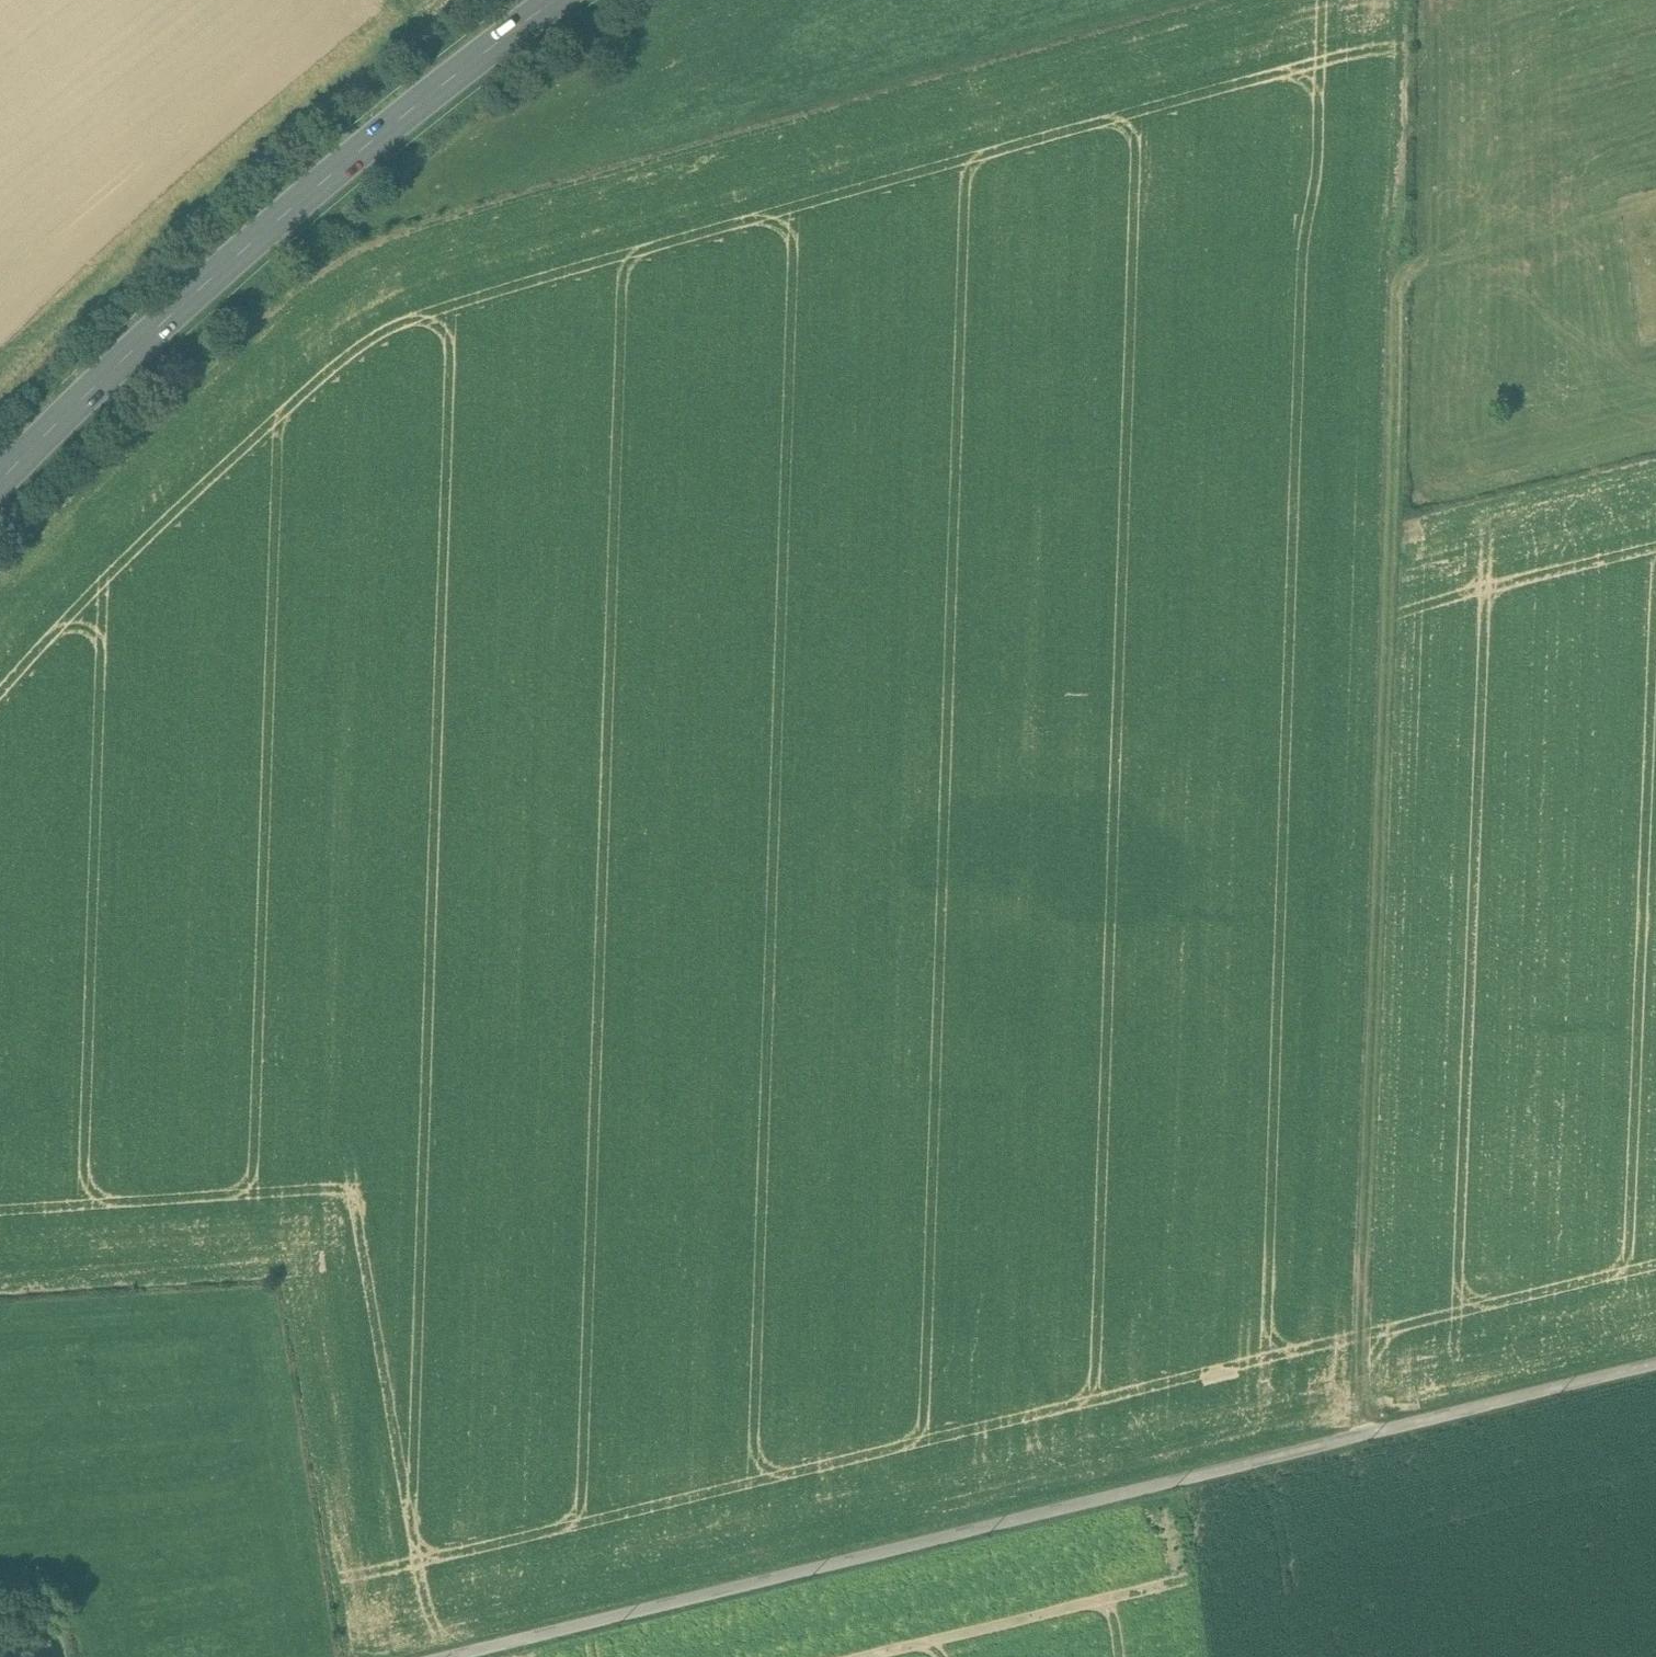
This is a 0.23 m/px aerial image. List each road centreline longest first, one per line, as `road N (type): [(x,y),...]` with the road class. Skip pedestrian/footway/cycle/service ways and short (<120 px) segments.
road 1 (track): [(1364,1434),(1402,274),(1422,260),(1655,197)]
road 2 (track): [(1655,1363),(439,1656)]
road 3 (primary): [(560,0),(179,313),(0,482)]

